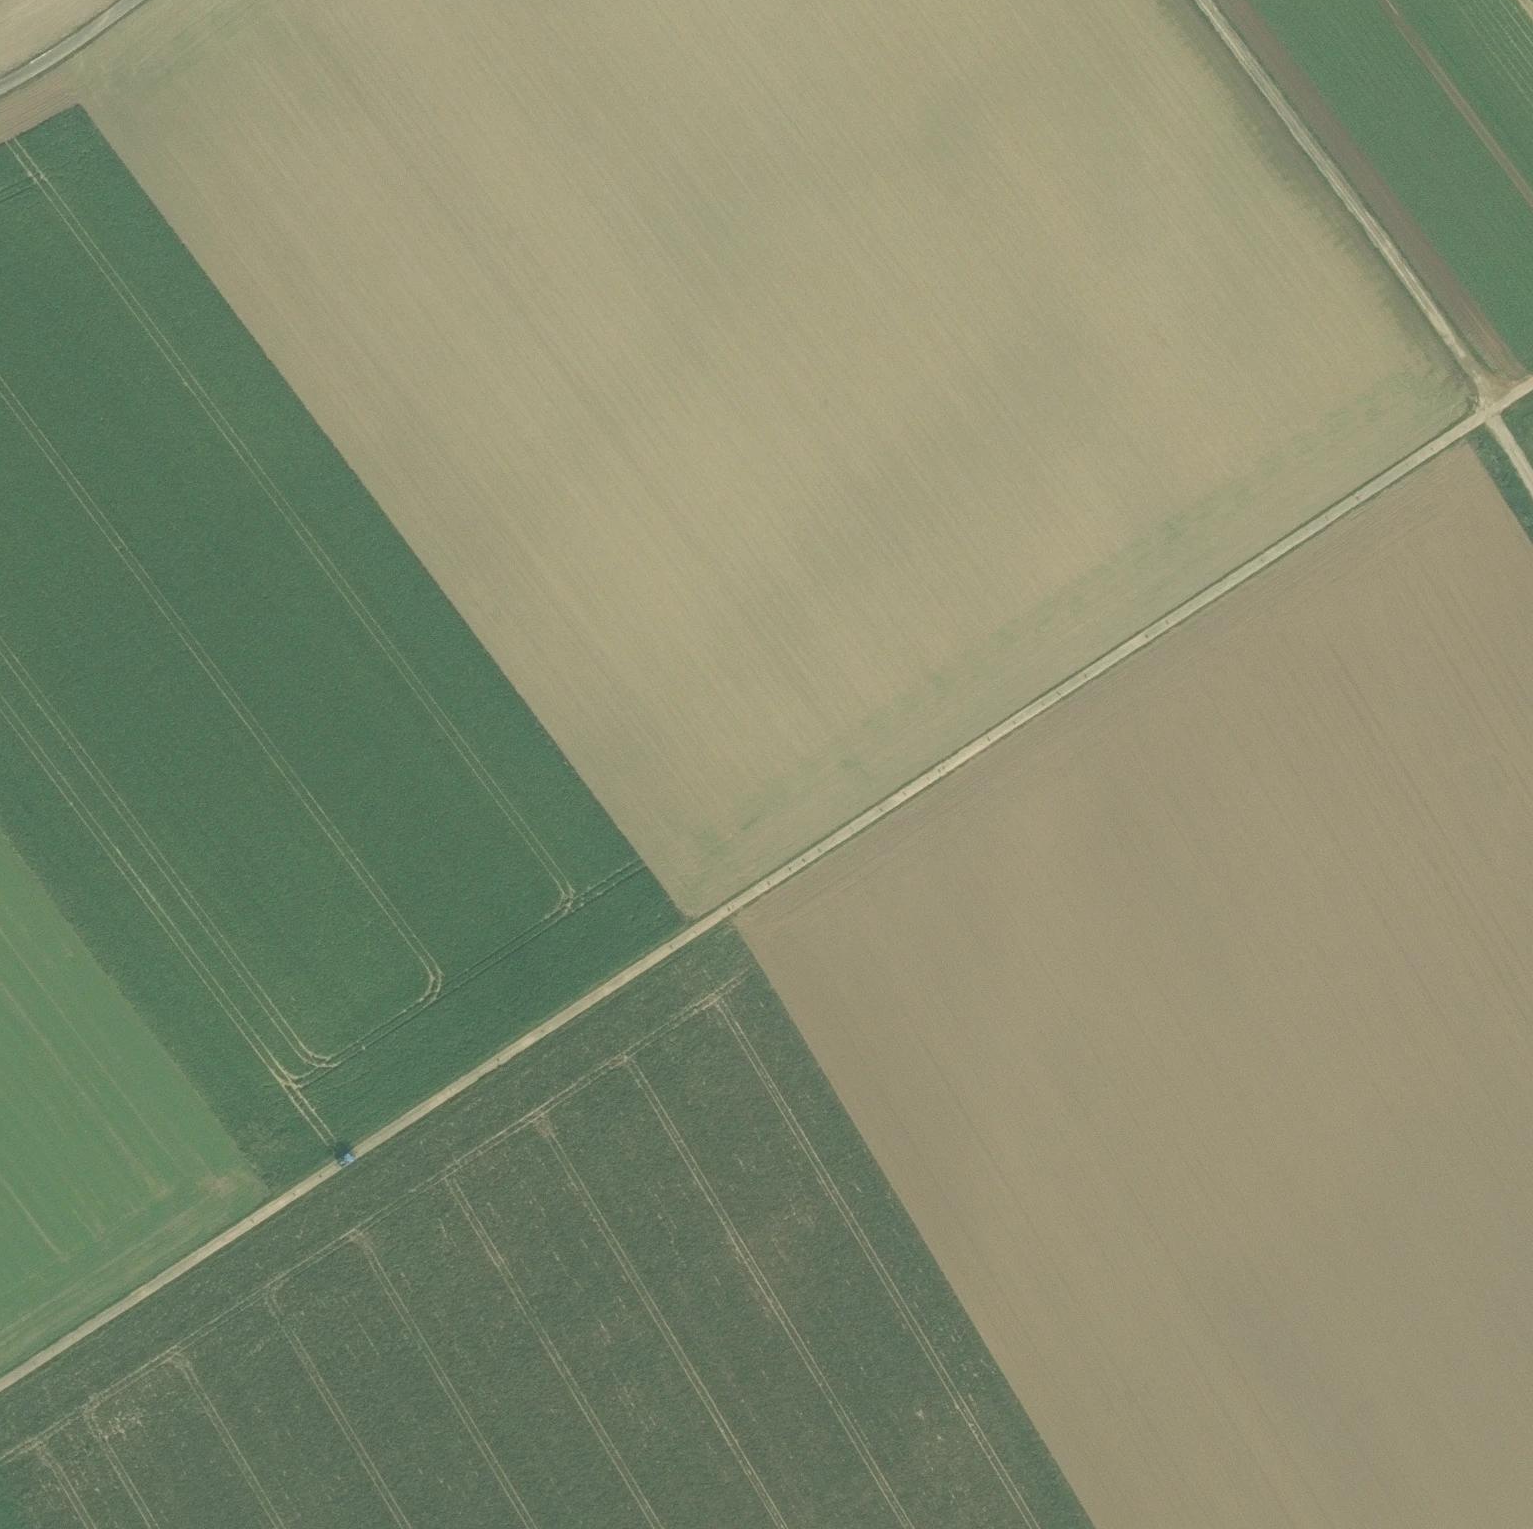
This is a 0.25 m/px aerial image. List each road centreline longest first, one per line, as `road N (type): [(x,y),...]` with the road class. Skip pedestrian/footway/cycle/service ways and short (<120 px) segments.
road 1 (track): [(1532,380),(0,1384)]
road 2 (track): [(1197,0),(1498,403)]
road 3 (unclassified): [(0,92),(40,73),(138,0)]

